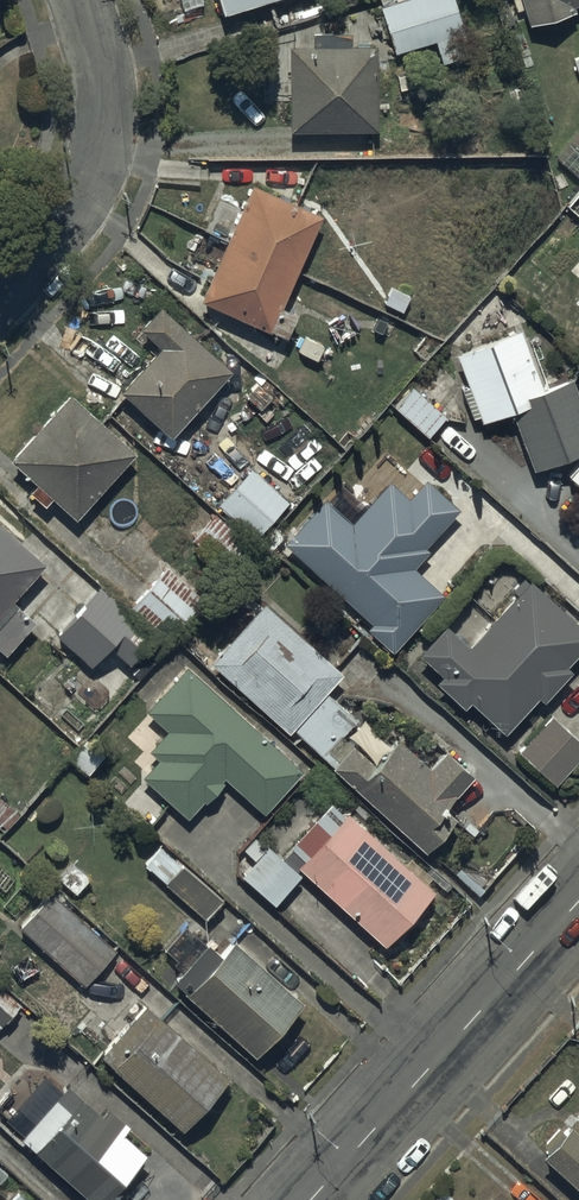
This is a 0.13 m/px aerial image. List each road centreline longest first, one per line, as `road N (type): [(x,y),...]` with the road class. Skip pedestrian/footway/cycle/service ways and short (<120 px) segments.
road 1 (tertiary): [(578,901),(311,1199)]
road 2 (residential): [(0,299),(61,232),(101,169),(102,58),(83,0)]

